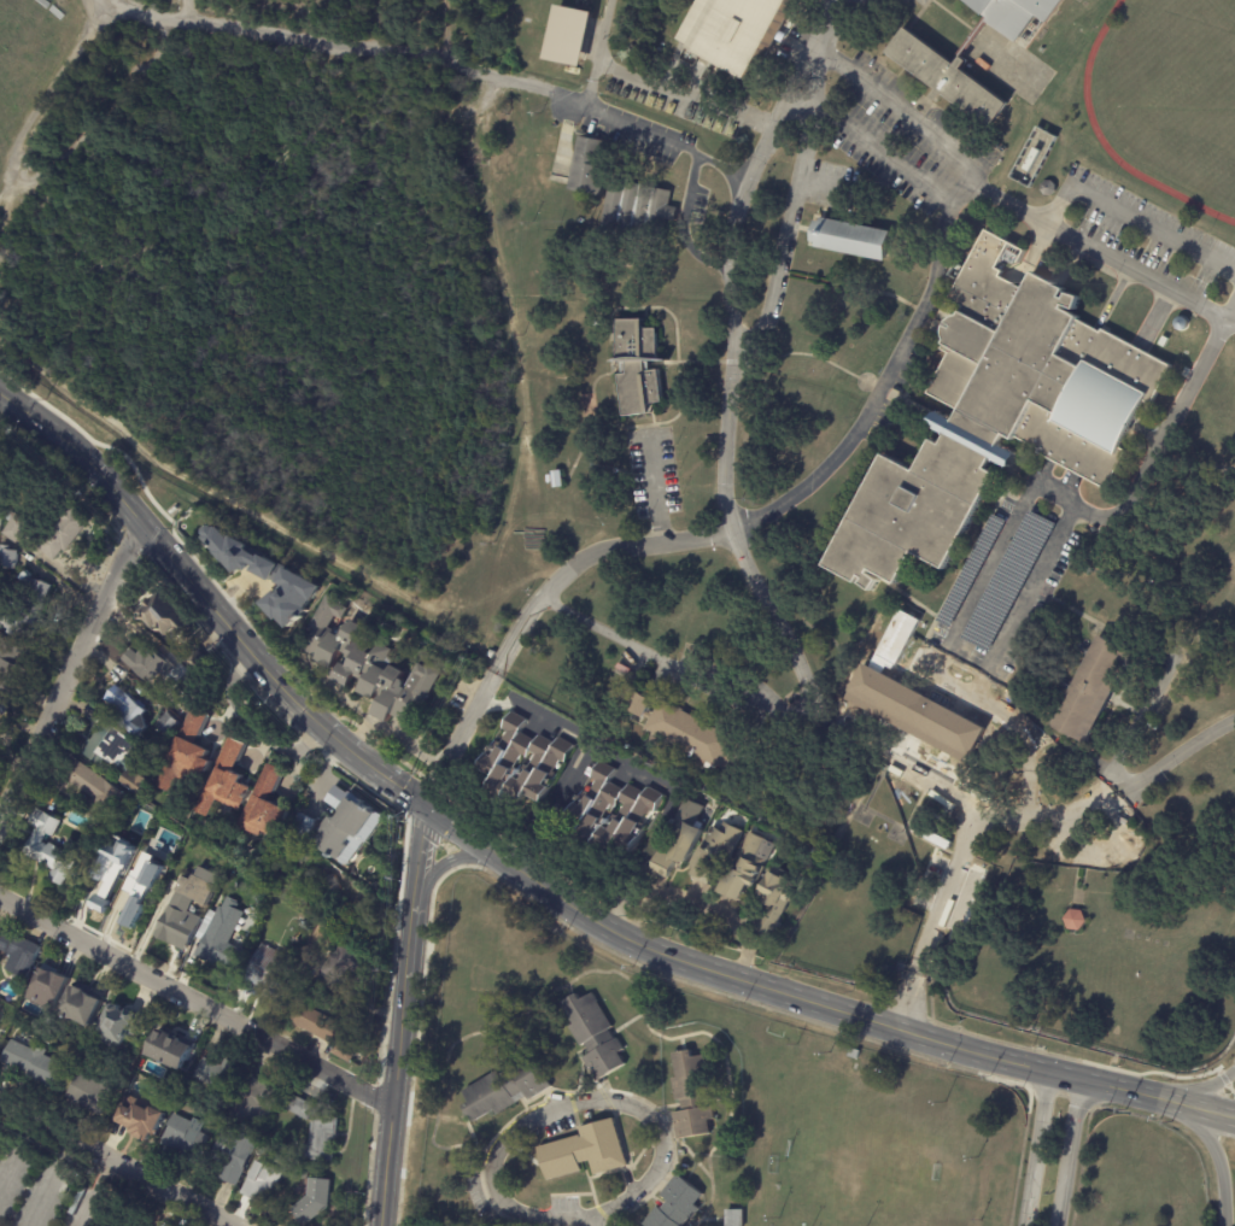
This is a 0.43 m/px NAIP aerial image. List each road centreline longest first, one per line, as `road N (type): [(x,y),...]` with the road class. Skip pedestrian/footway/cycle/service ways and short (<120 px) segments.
road 1 (residential): [(845,0),(768,145),(742,218),(728,492),(774,608),(877,749),(987,813),(907,1030)]
road 2 (tertiary): [(1173,1102),(907,1030),(625,935),(429,813)]
road 3 (tertiary): [(429,813),(259,661),(83,458),(0,395)]
road 4 (residential): [(429,813),(529,612),(561,577),(597,555),(745,535)]
road 5 (residential): [(391,1107),(0,893)]
road 6 (tertiary): [(429,813),(377,1225)]
road 7 (residential): [(0,822),(141,521)]
road 8 (residential): [(238,1225),(0,1101)]
road 9 (motorway): [(1173,1102),(1214,1155),(1223,1225)]

